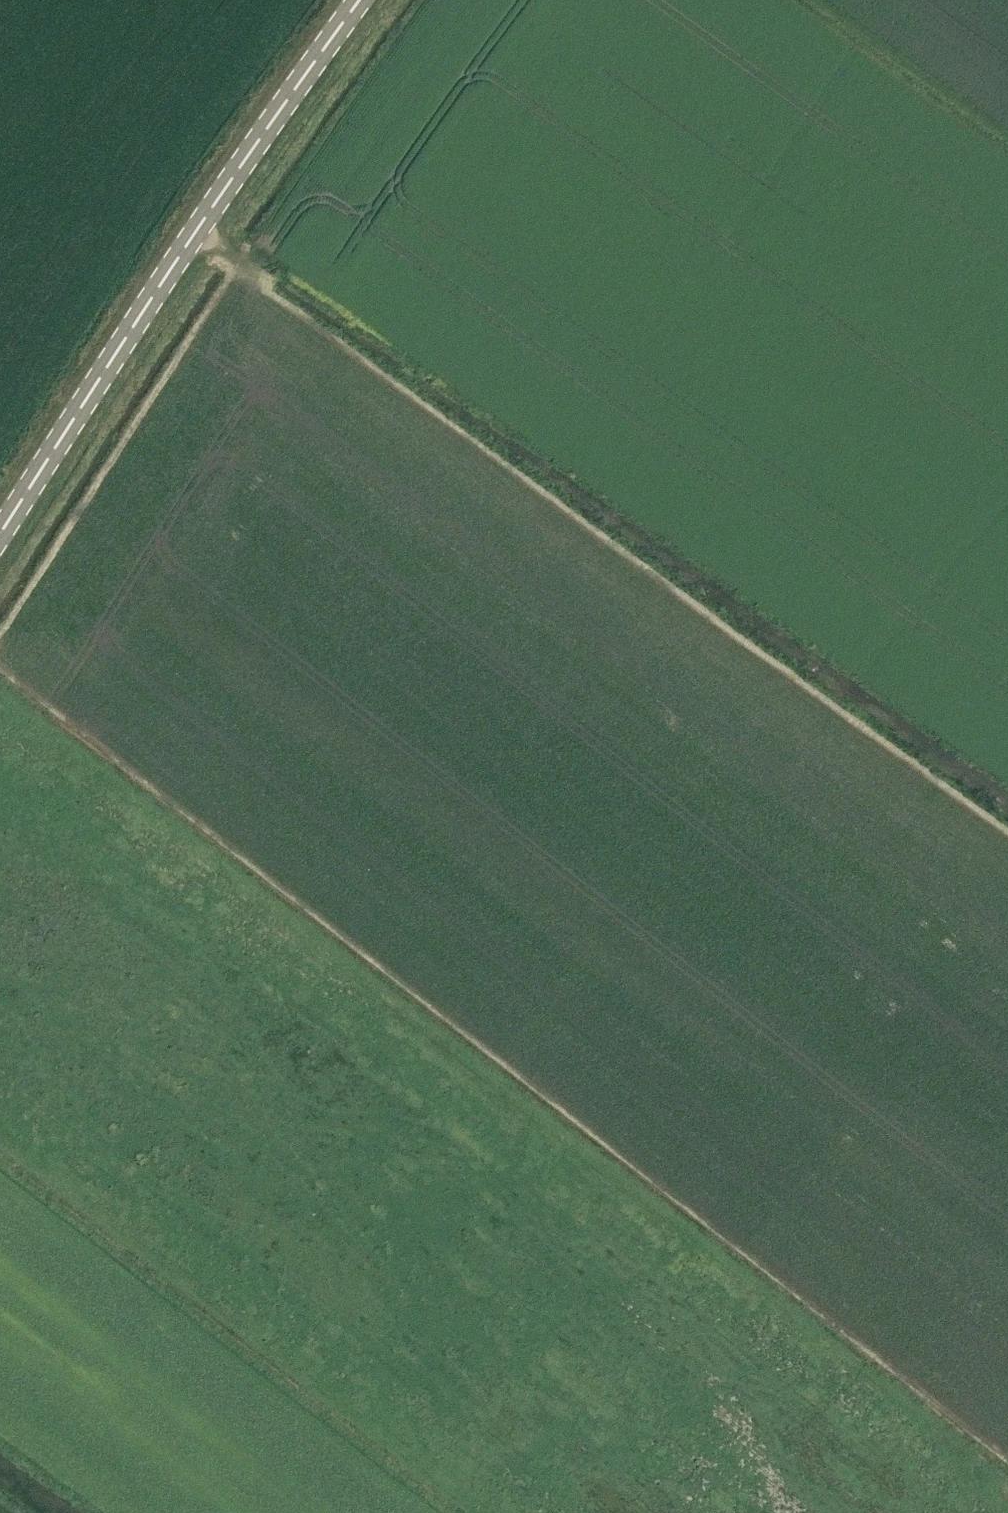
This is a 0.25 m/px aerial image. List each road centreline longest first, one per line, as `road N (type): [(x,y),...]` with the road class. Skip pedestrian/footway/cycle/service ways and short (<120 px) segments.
road 1 (secondary): [(0,535),(362,0)]

